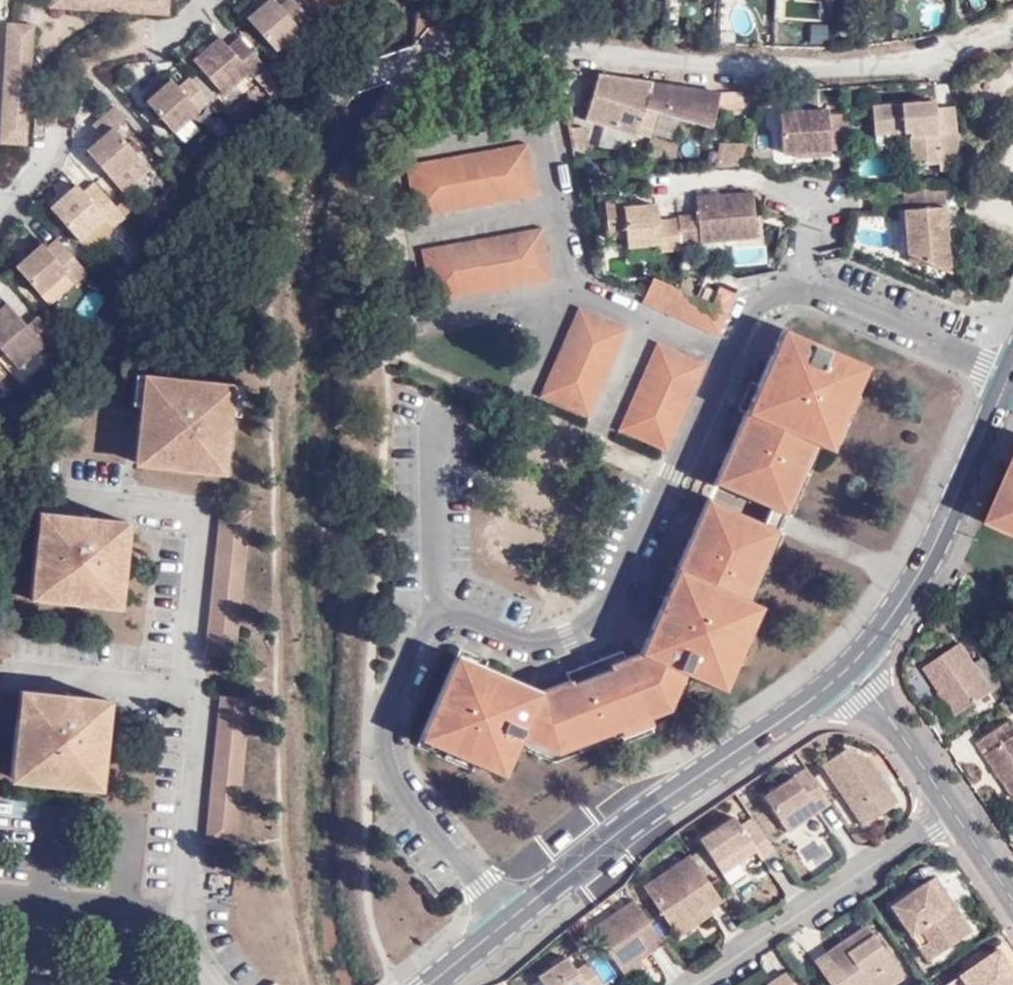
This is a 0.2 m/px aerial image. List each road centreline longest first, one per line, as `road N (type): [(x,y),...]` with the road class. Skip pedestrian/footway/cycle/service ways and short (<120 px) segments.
road 1 (residential): [(510,917),(402,790),(384,743),(396,683),(433,622),(553,649),(615,610),(722,404),(726,352),(748,309),(778,286),(809,289)]
road 2 (residential): [(567,49),(904,65),(1012,22)]
road 3 (residential): [(510,917),(846,670)]
road 4 (residential): [(846,670),(934,543),(1006,377)]
road 5 (residential): [(954,809),(698,984)]
road 6 (residential): [(809,289),(807,206),(792,194),(705,176),(664,189)]
road 7 (residential): [(809,289),(1006,377)]
road 8 (residential): [(846,670),(889,714),(954,809)]

